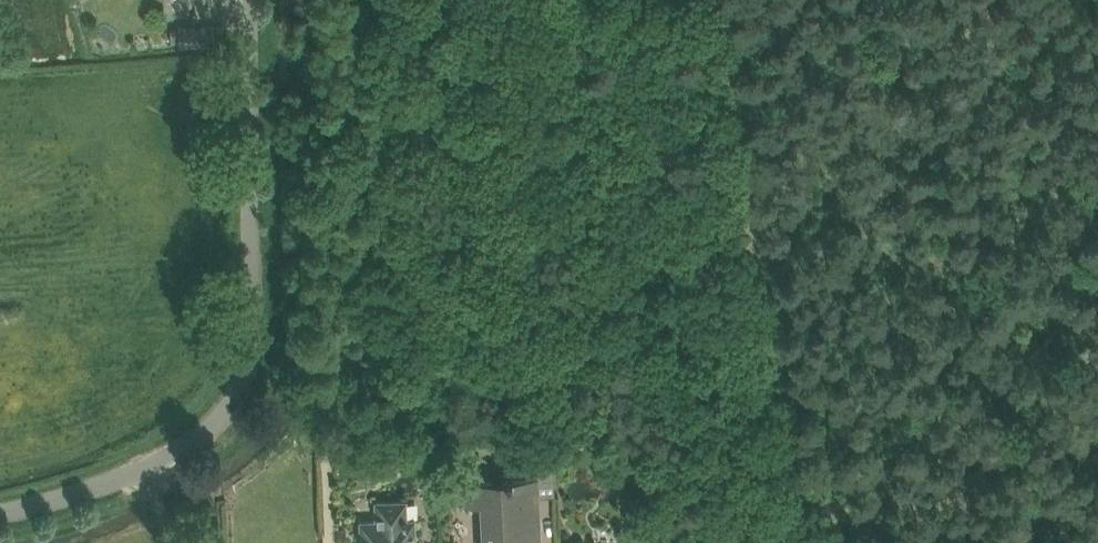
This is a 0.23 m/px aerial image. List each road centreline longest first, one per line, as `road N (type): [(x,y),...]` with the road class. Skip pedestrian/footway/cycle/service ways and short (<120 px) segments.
road 1 (unclassified): [(0,511),(85,489),(179,451),(226,408),(251,346),(251,0)]

